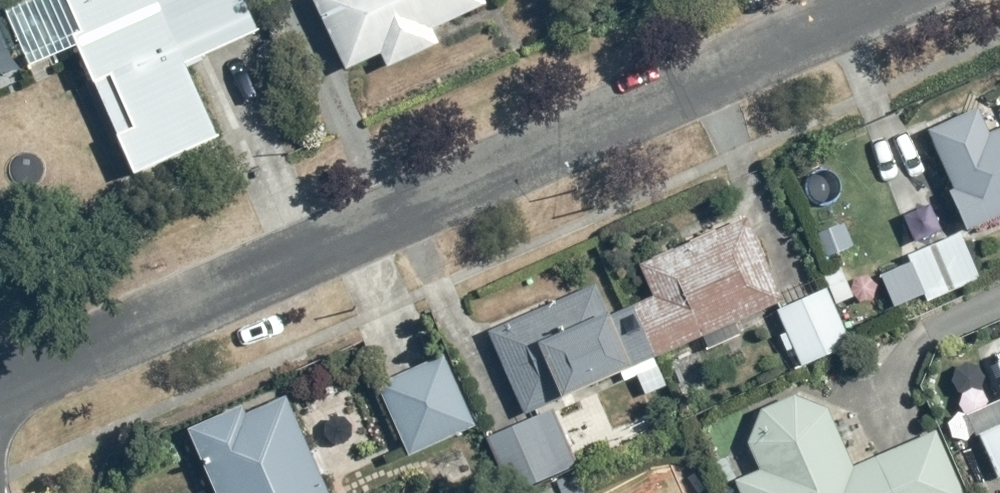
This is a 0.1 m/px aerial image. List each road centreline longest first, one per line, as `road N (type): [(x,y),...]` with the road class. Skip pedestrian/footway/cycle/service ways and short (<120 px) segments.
road 1 (residential): [(0,385),(885,0)]

